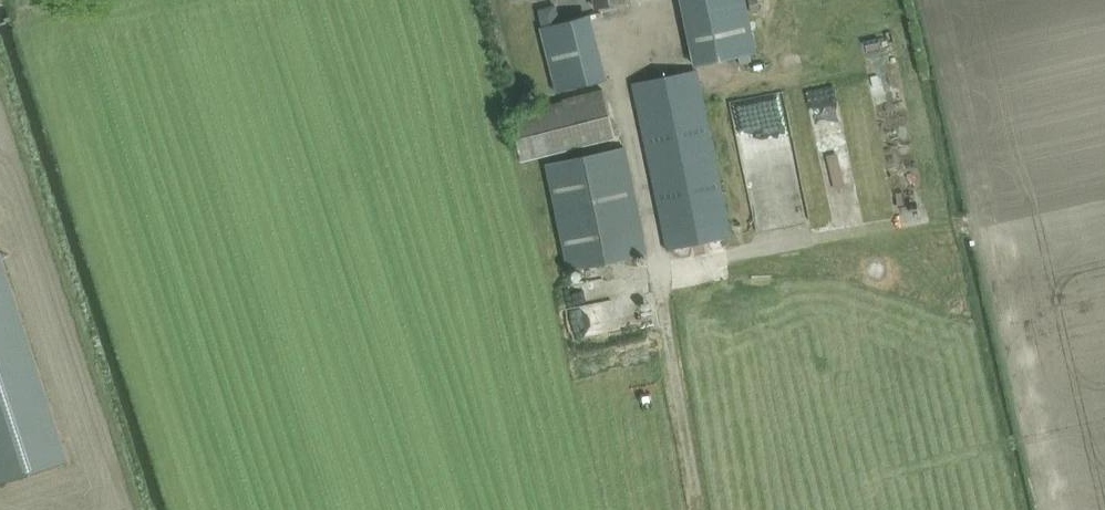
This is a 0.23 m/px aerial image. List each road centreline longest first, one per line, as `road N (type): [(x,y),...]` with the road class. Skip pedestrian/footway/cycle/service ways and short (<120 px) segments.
road 1 (track): [(696,509),(615,47)]

